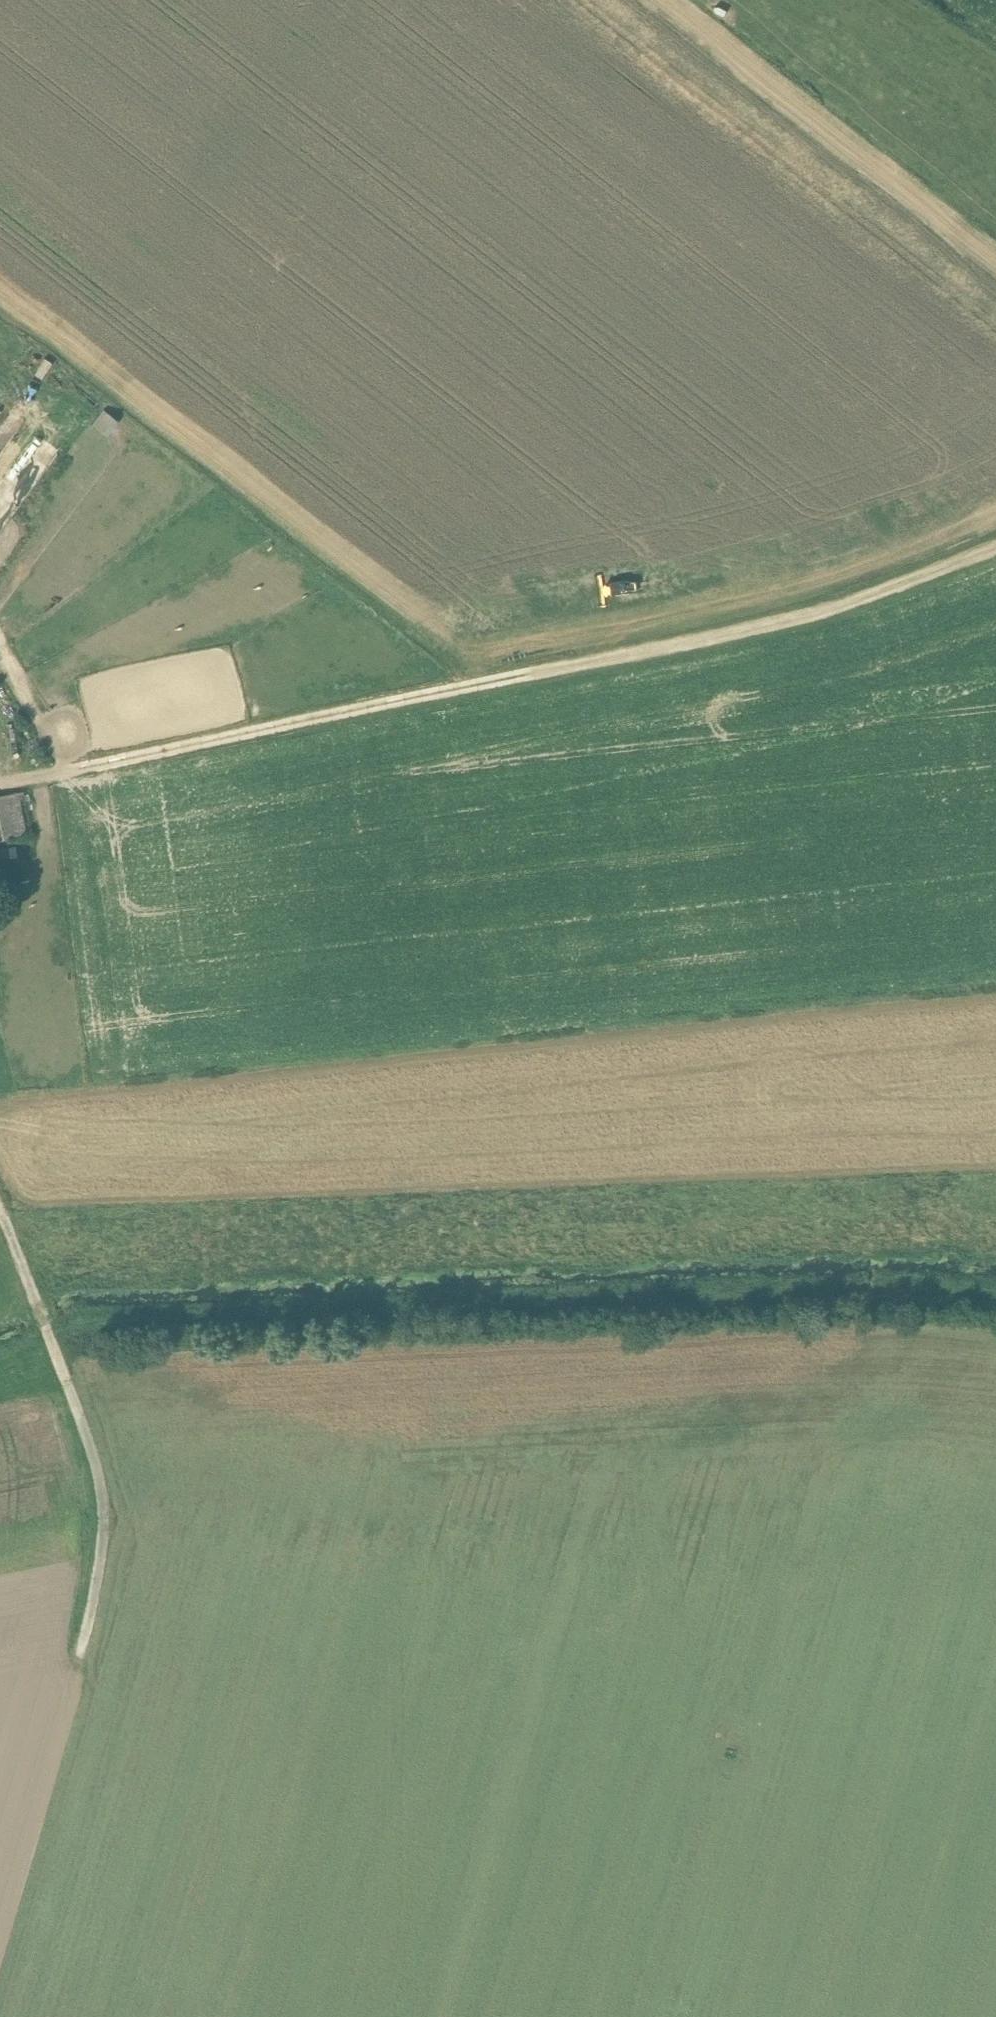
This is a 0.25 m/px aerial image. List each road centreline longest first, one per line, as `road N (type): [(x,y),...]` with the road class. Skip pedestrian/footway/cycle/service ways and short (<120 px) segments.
road 1 (track): [(995,1292),(87,1320),(49,1332)]
road 2 (track): [(87,1614),(103,1519),(101,1476),(0,1216)]

